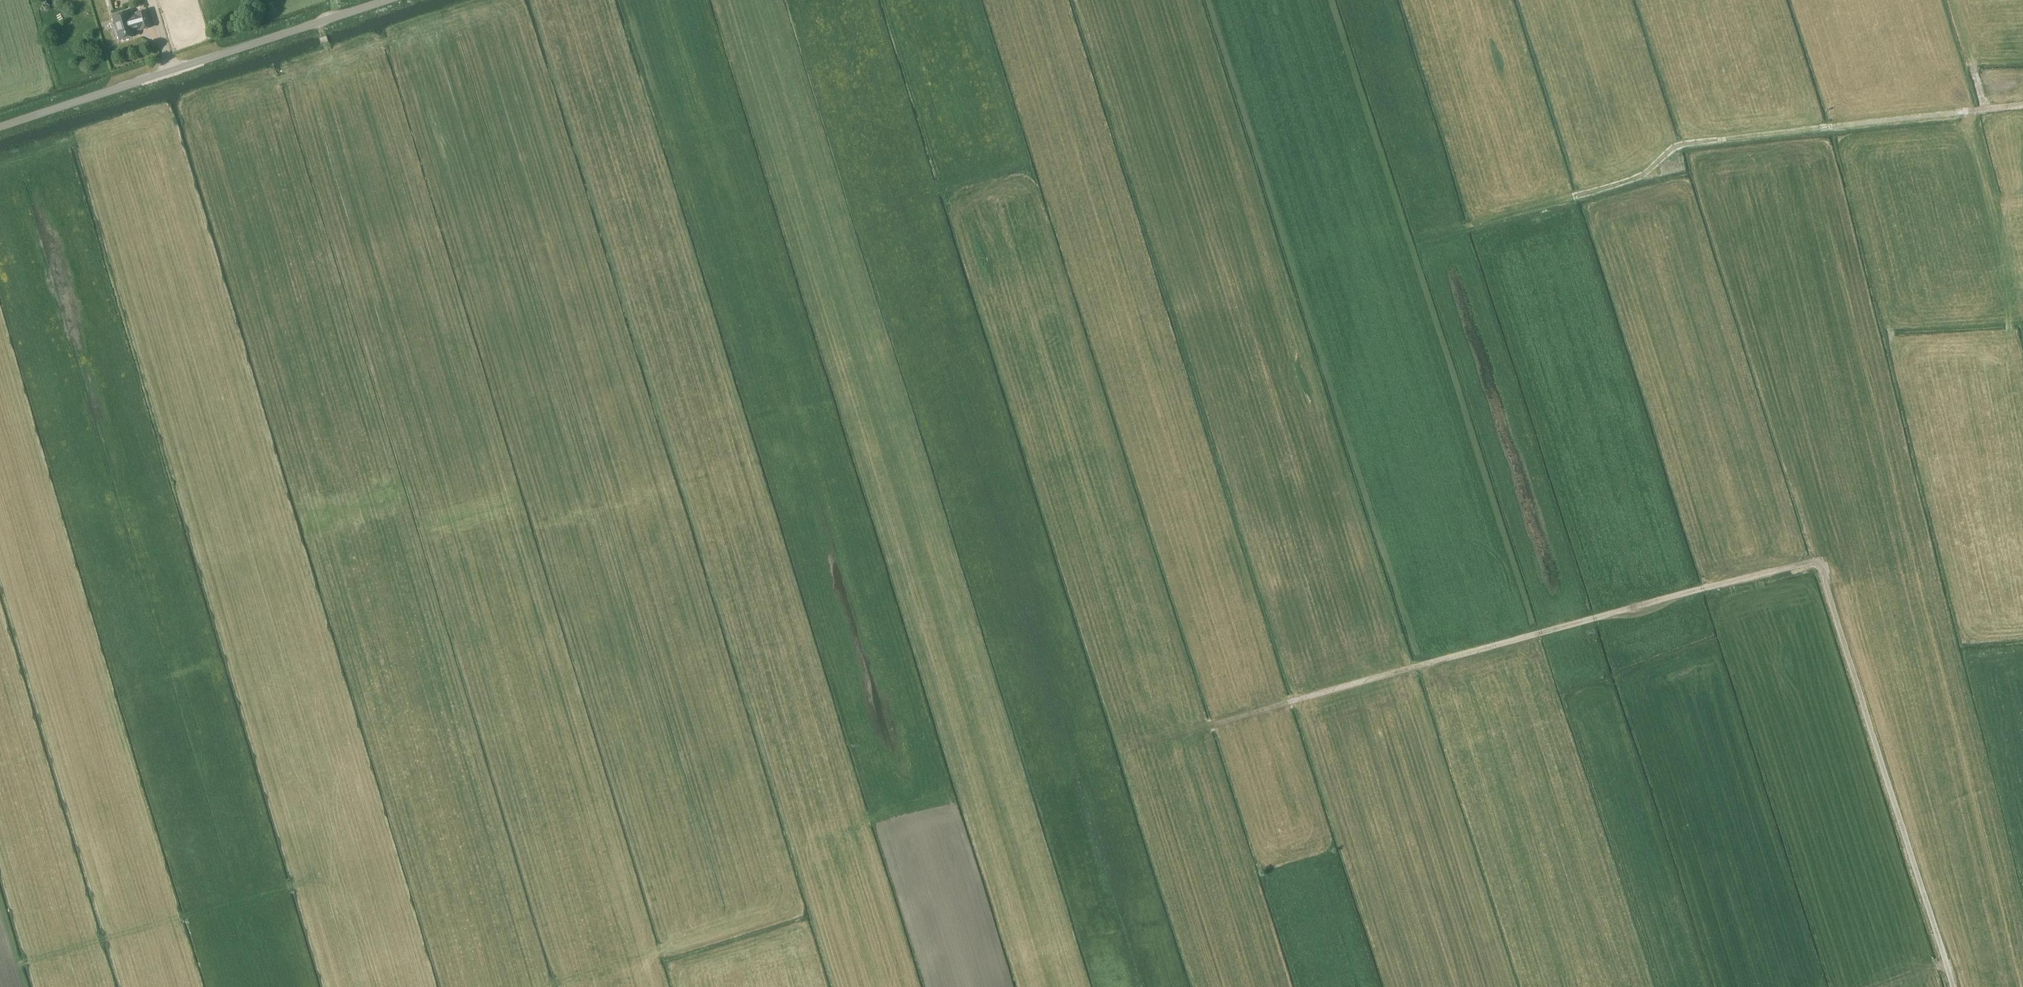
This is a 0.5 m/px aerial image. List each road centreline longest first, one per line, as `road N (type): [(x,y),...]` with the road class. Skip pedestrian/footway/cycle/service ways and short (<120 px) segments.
road 1 (track): [(1292,701),(1816,562),(1953,986)]
road 2 (unclassified): [(0,127),(387,0)]

